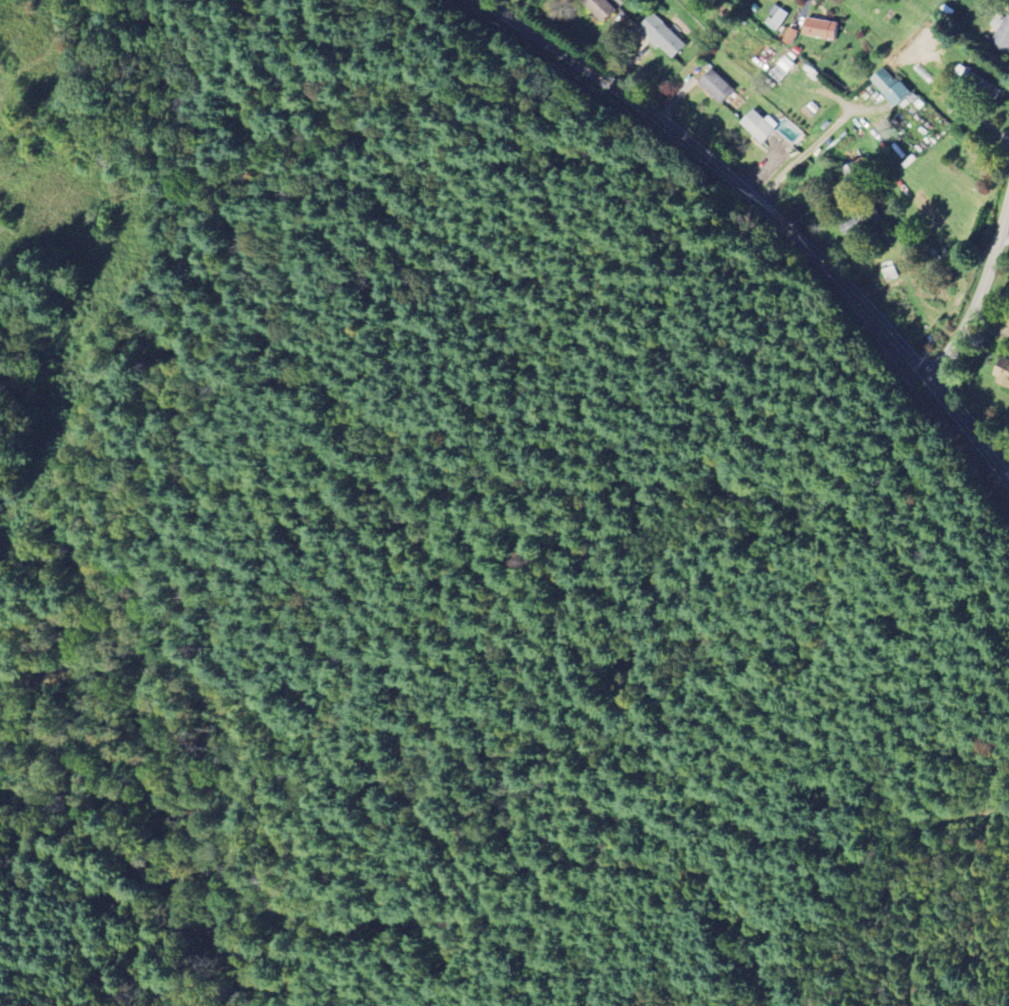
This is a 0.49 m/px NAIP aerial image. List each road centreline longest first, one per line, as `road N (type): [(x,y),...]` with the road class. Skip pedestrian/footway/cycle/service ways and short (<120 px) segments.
road 1 (tertiary): [(480,0),(660,122),(785,228),(862,303),(1008,484)]
road 2 (residential): [(1008,204),(972,319),(931,383)]

